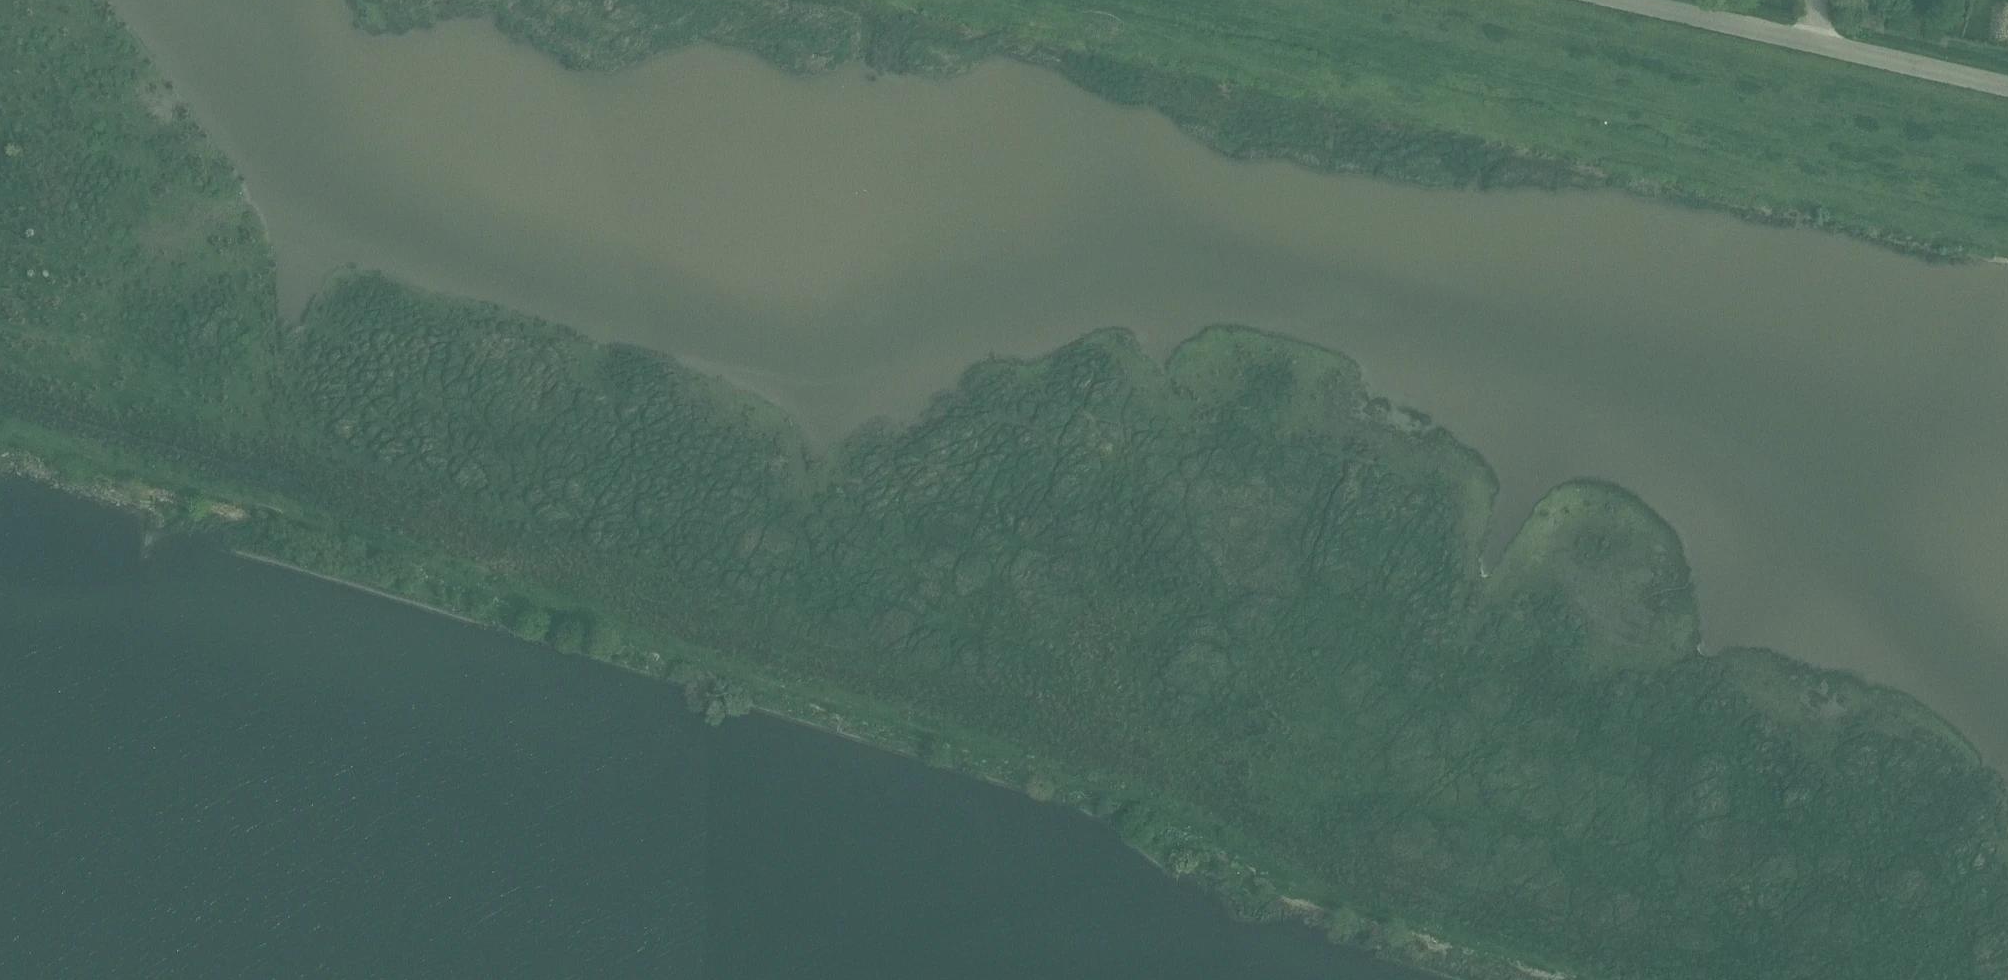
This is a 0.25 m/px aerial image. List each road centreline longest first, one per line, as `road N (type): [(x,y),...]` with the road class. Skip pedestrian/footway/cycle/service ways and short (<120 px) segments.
road 1 (unclassified): [(2007,84),(1614,0)]

